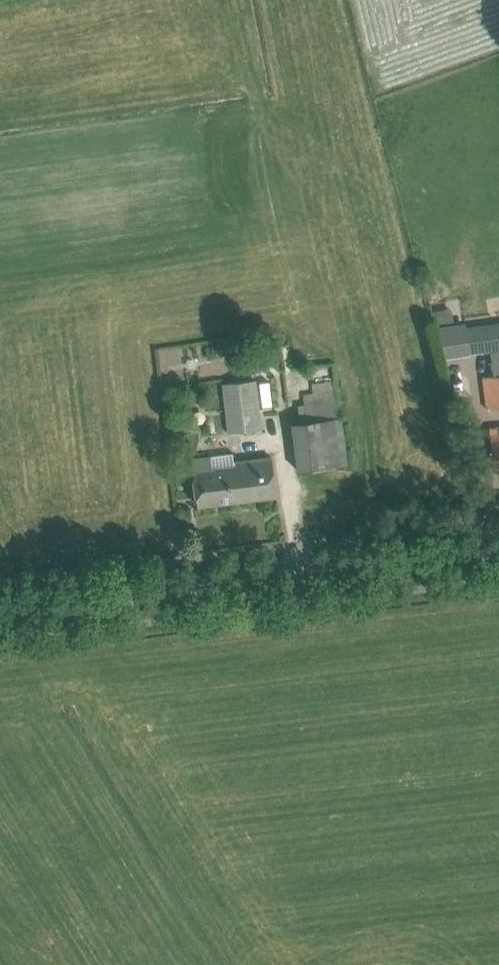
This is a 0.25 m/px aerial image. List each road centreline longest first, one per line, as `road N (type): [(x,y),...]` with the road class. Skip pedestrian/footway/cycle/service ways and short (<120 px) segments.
road 1 (tertiary): [(0,611),(410,560)]

